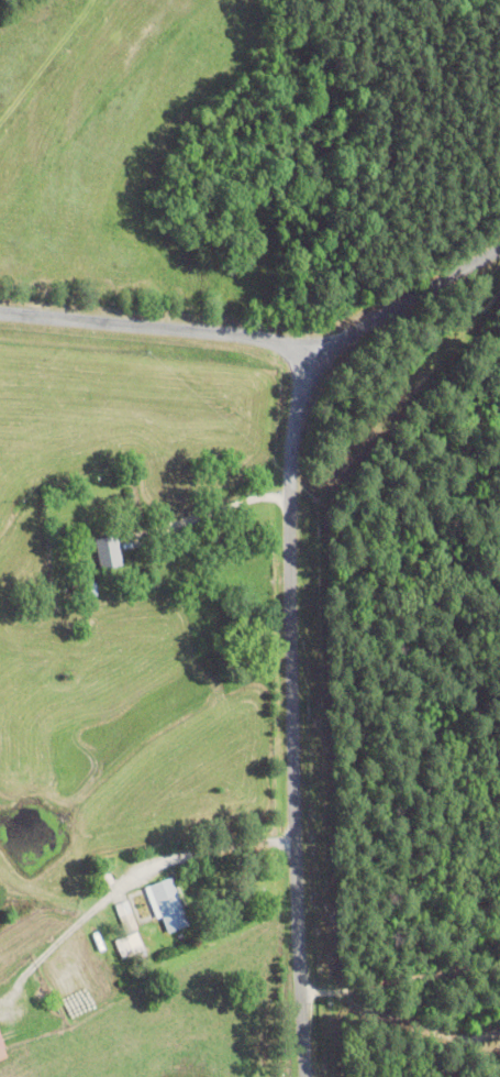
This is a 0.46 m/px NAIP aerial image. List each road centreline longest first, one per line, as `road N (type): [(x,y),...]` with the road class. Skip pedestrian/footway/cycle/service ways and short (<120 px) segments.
road 1 (residential): [(307,1076),(297,419),(314,374),(344,341),(499,250)]
road 2 (tertiary): [(323,360),(270,338),(0,311)]

